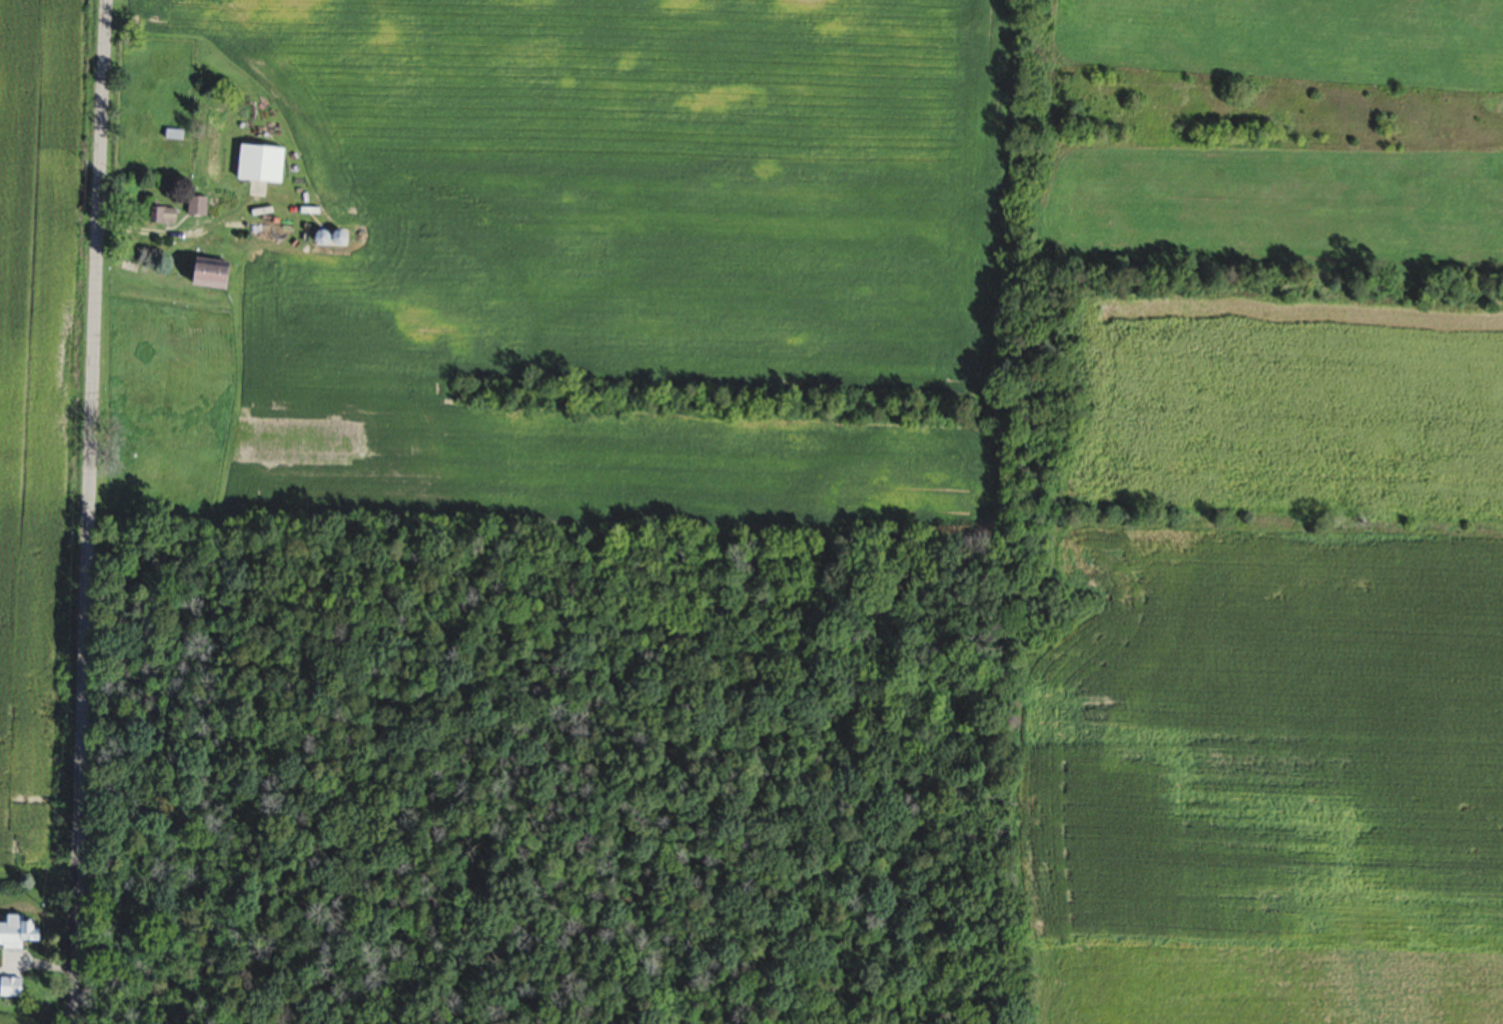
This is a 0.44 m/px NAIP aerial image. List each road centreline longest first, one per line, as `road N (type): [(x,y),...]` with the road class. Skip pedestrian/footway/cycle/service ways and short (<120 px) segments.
road 1 (residential): [(69,1023),(106,0)]

